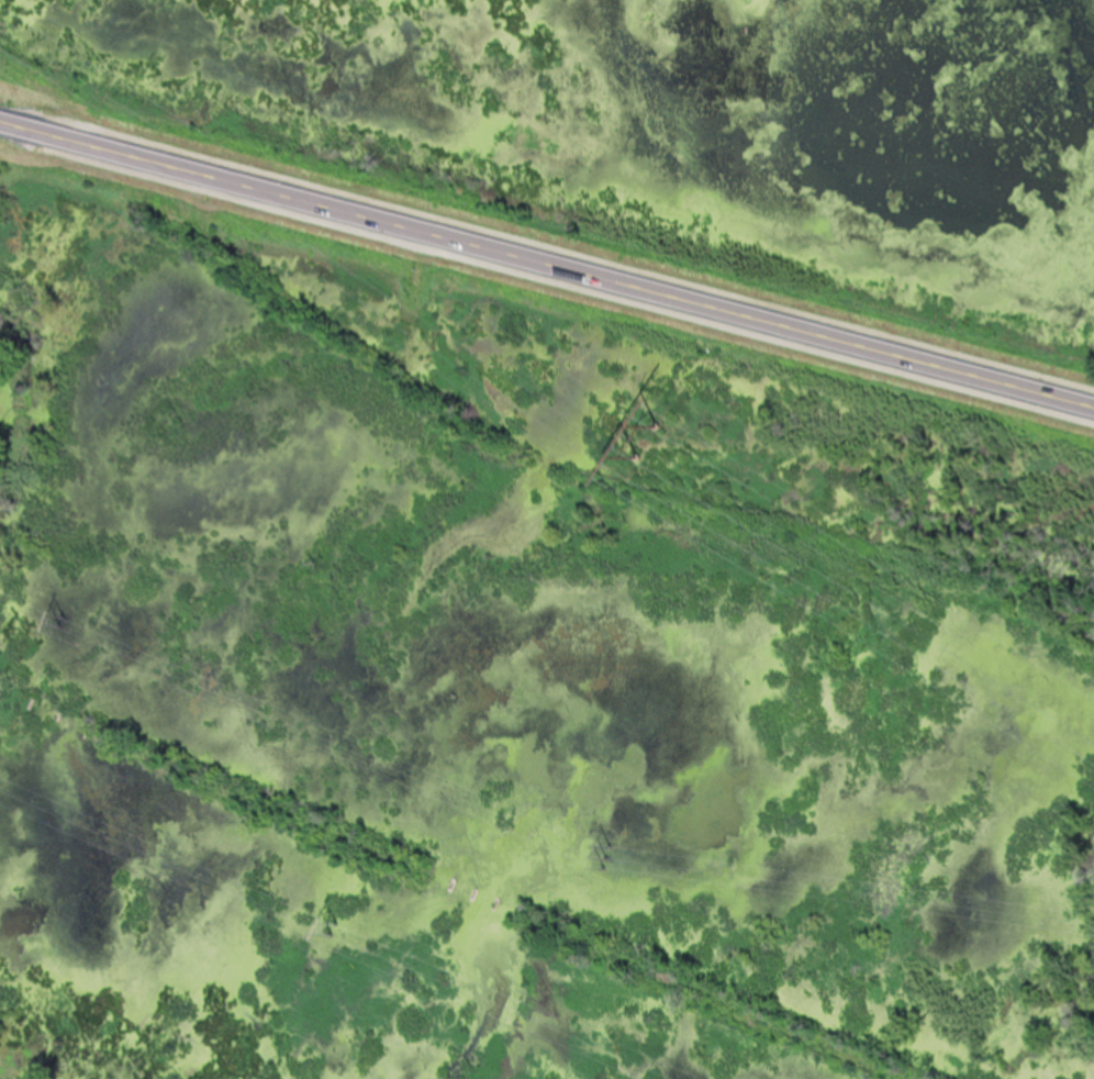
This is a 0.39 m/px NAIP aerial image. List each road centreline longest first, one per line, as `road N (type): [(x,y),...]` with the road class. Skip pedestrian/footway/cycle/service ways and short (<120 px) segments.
road 1 (primary): [(1093,406),(0,120)]

